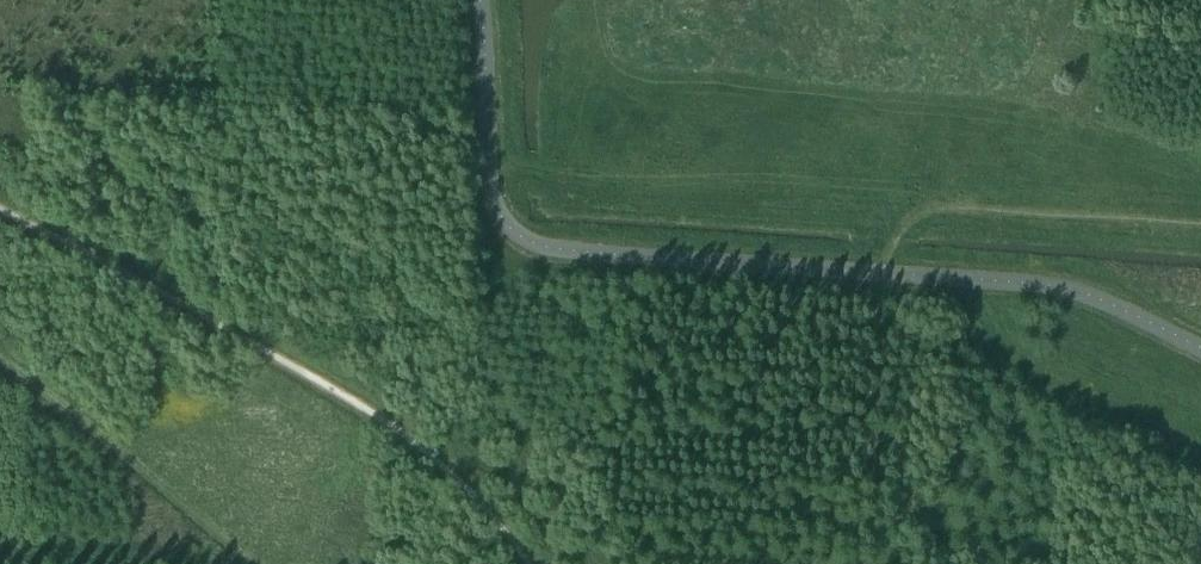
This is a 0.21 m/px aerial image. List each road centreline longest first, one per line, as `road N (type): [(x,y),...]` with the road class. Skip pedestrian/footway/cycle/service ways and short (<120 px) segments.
road 1 (track): [(853,214),(864,563)]
road 2 (track): [(853,214),(1200,238)]
road 3 (track): [(249,563),(54,402),(0,371)]
road 4 (track): [(571,168),(607,185),(853,214)]

